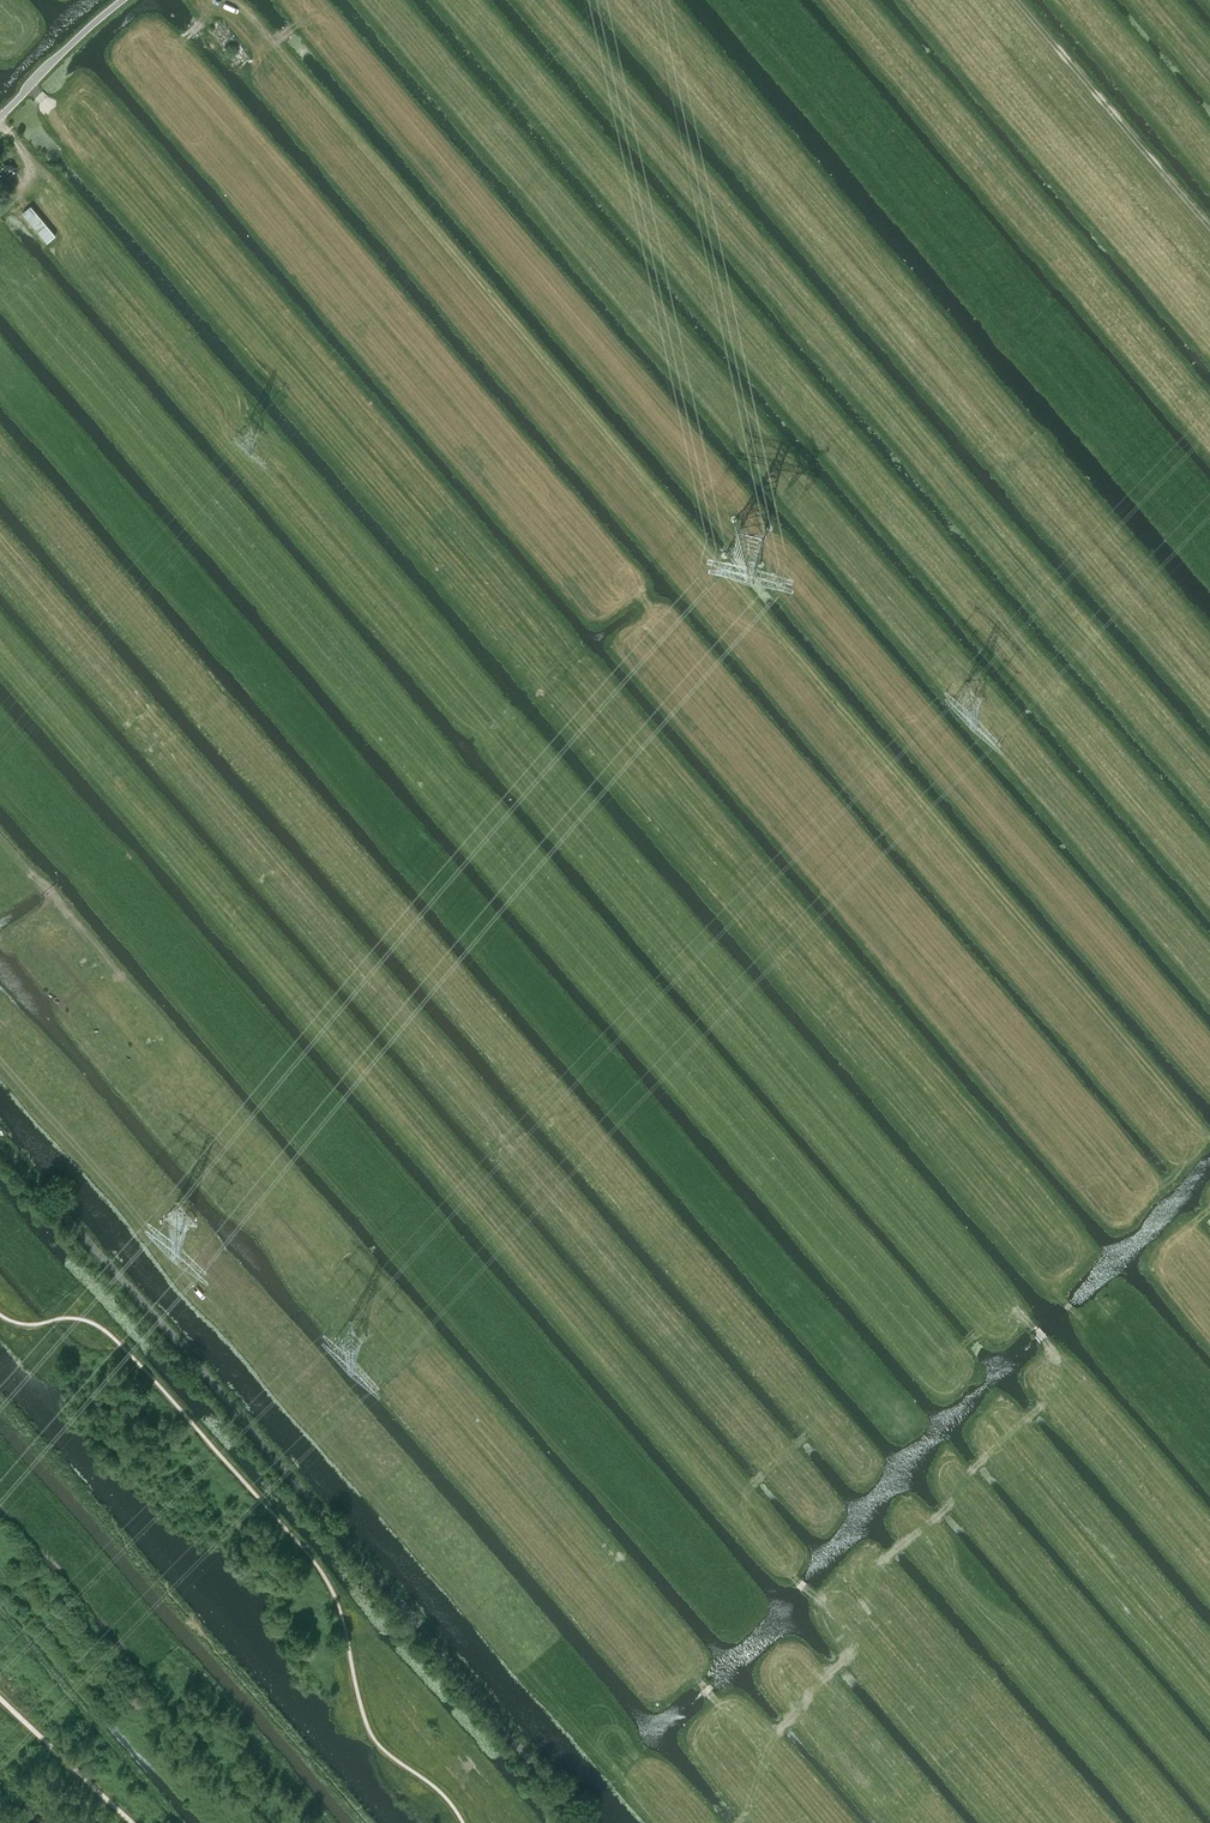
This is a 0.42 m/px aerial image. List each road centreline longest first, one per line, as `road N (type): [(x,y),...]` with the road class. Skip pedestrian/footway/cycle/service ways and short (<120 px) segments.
road 1 (unclassified): [(0,118),(123,0)]

